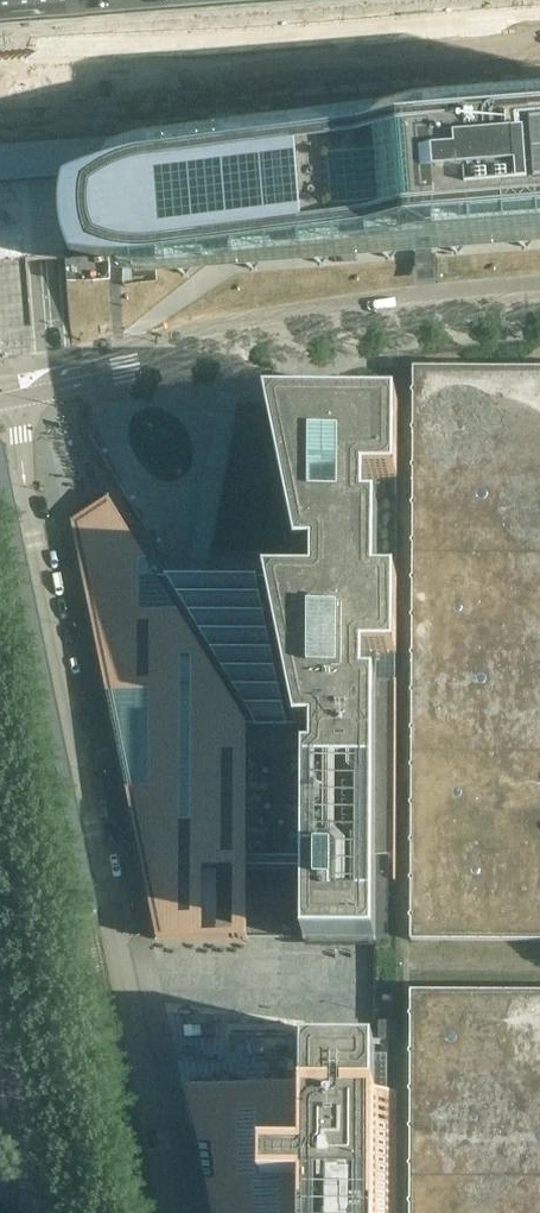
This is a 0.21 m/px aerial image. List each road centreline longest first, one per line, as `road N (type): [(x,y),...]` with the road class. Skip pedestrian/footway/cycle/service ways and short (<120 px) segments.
road 1 (residential): [(174,1212),(0,394)]
road 2 (residential): [(0,394),(345,327),(539,307)]
road 3 (motorway): [(0,80),(539,27)]
road 4 (residential): [(55,1212),(0,963)]

